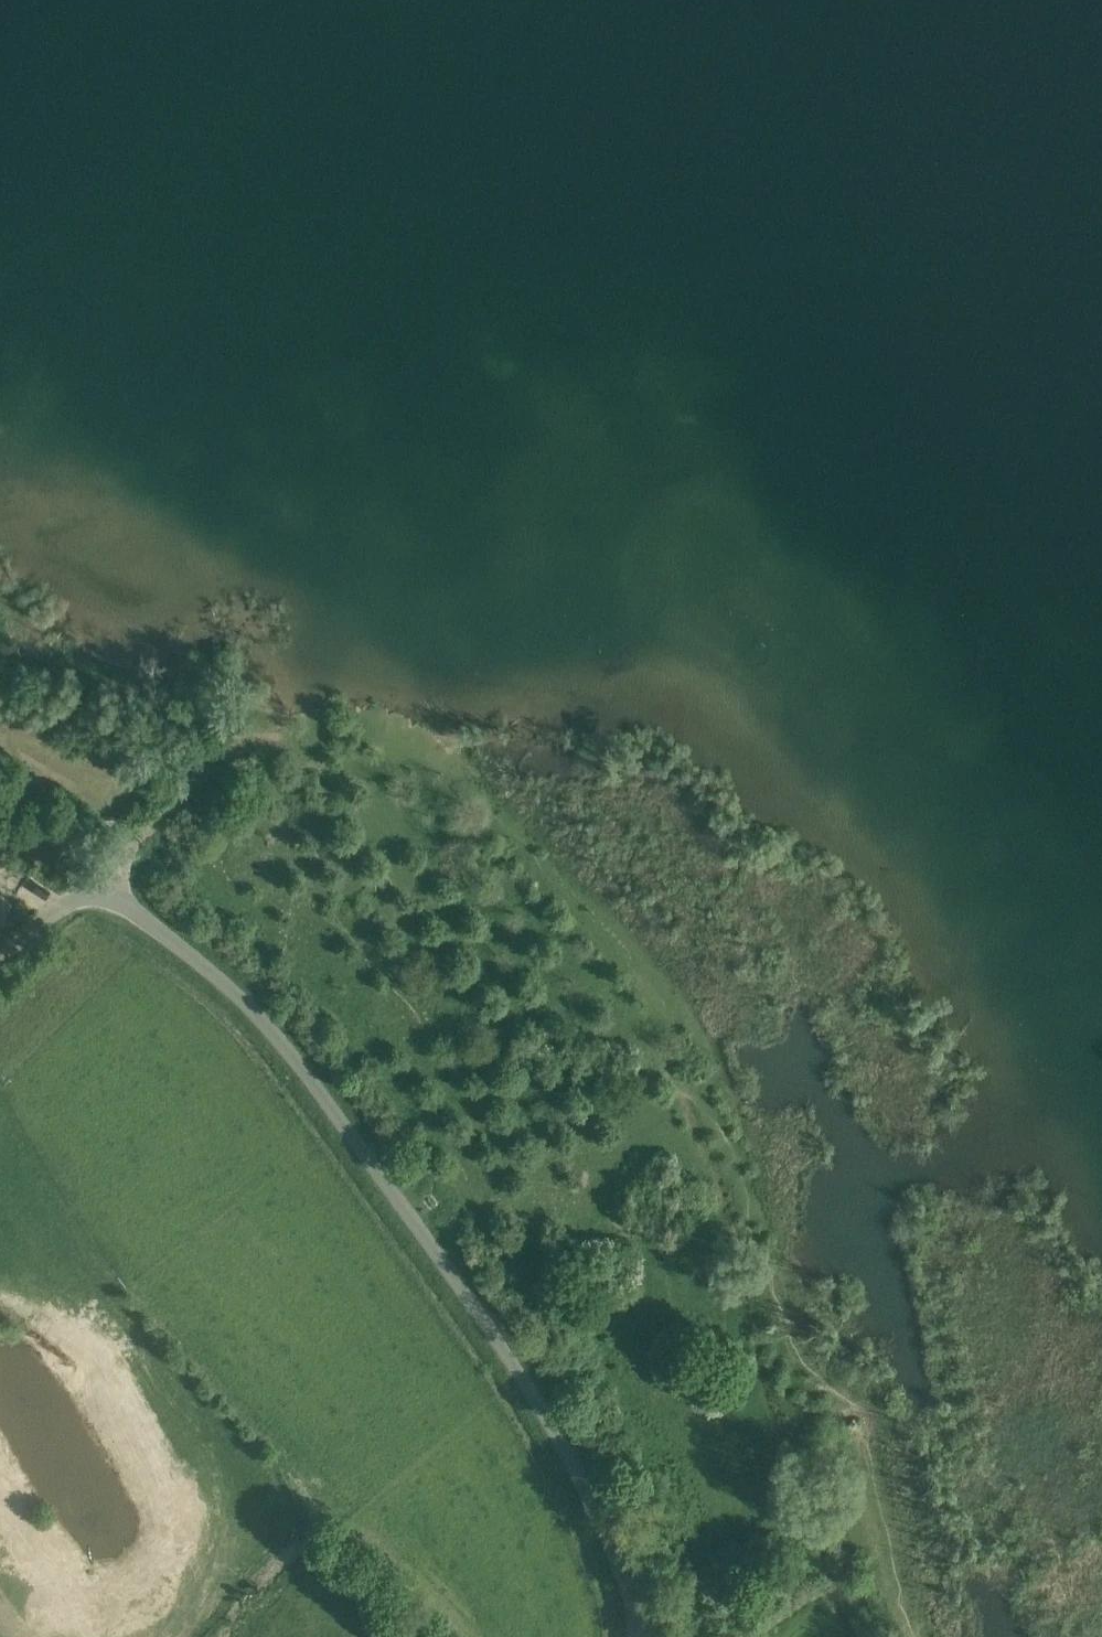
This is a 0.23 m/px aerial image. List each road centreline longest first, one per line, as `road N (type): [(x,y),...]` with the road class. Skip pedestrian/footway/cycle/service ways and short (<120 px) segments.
road 1 (unclassified): [(627,1636),(617,1576),(546,1434),(428,1239),(246,999),(108,888)]
road 2 (unclassified): [(0,966),(108,888)]
road 3 (unclassified): [(108,888),(191,798)]

